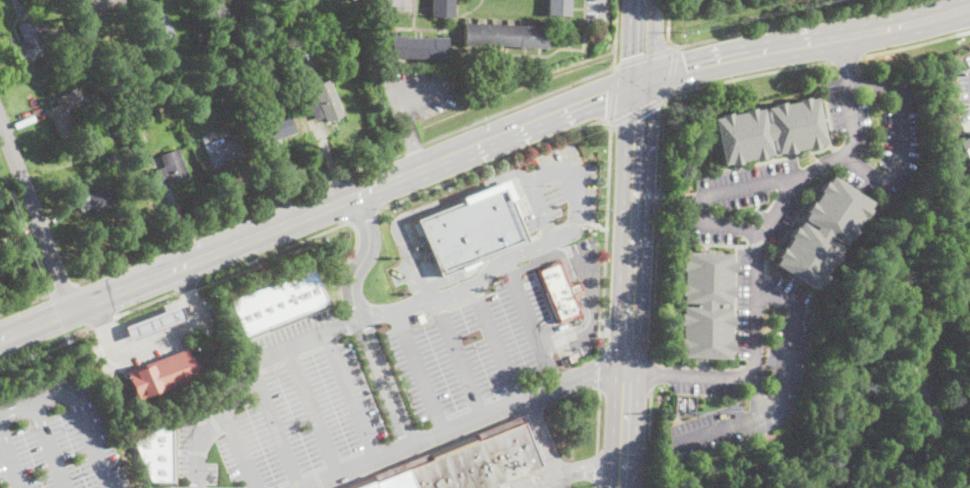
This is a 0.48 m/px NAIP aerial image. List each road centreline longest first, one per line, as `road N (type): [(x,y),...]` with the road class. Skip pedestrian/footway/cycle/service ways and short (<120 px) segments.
road 1 (residential): [(844,38),(853,137),(790,190),(761,239),(752,376),(628,370)]
road 2 (primary): [(641,82),(969,8)]
road 3 (secondary): [(356,196),(641,82)]
road 4 (primary): [(641,82),(628,370)]
road 5 (residential): [(0,121),(74,310)]
road 6 (secondary): [(74,310),(256,236)]

